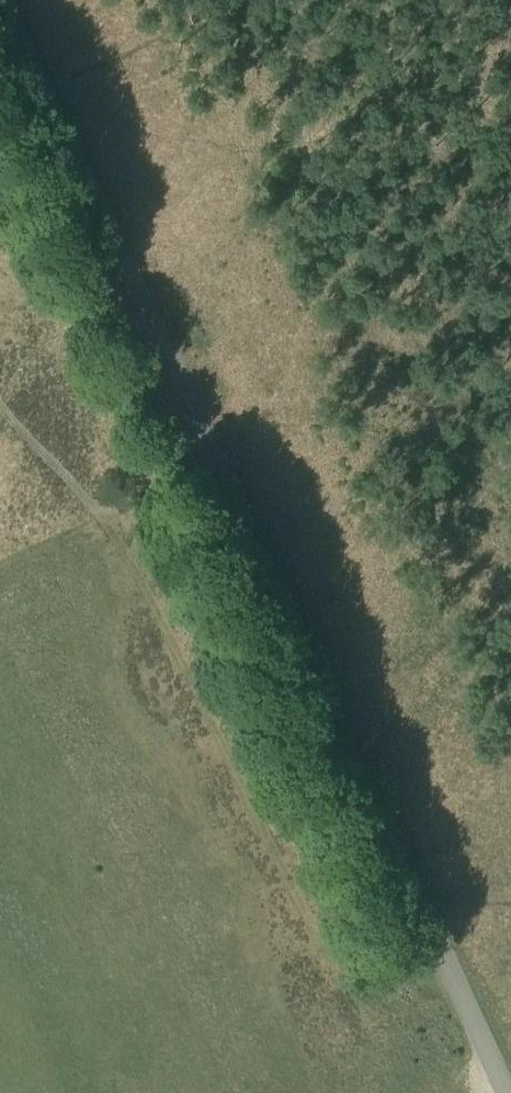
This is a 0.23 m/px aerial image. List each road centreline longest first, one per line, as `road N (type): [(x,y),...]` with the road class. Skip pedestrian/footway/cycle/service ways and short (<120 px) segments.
road 1 (unclassified): [(503,1092),(263,553),(0,6)]
road 2 (track): [(219,461),(0,565)]

